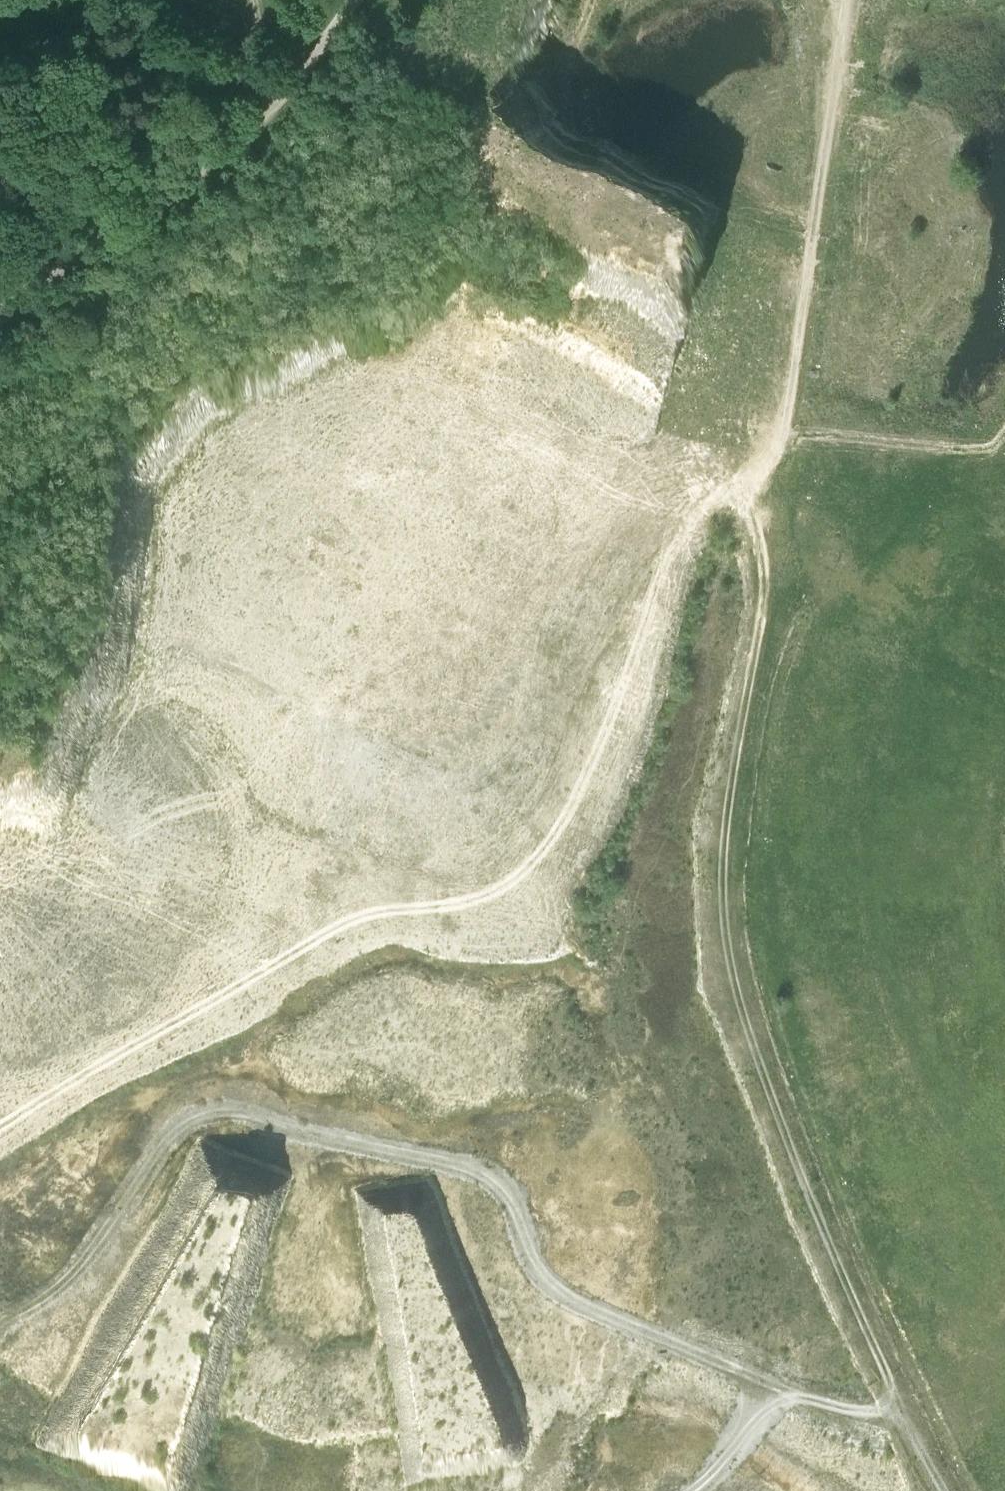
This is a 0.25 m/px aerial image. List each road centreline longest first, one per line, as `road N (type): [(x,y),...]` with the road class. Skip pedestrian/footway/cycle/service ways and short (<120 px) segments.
road 1 (track): [(846,0),(789,392),(756,475),(766,587),(720,807),(725,926),(764,1082),(877,1360),(949,1490)]
road 2 (track): [(770,1385),(543,1279),(525,1256),(506,1194),(490,1171),(468,1159),(231,1101),(171,1109),(50,1272),(0,1307)]
road 3 (track): [(276,101),(243,136),(0,312)]
road 4 (track): [(662,1490),(722,1447),(770,1385),(903,1407)]
road 5 (track): [(351,0),(276,101)]

